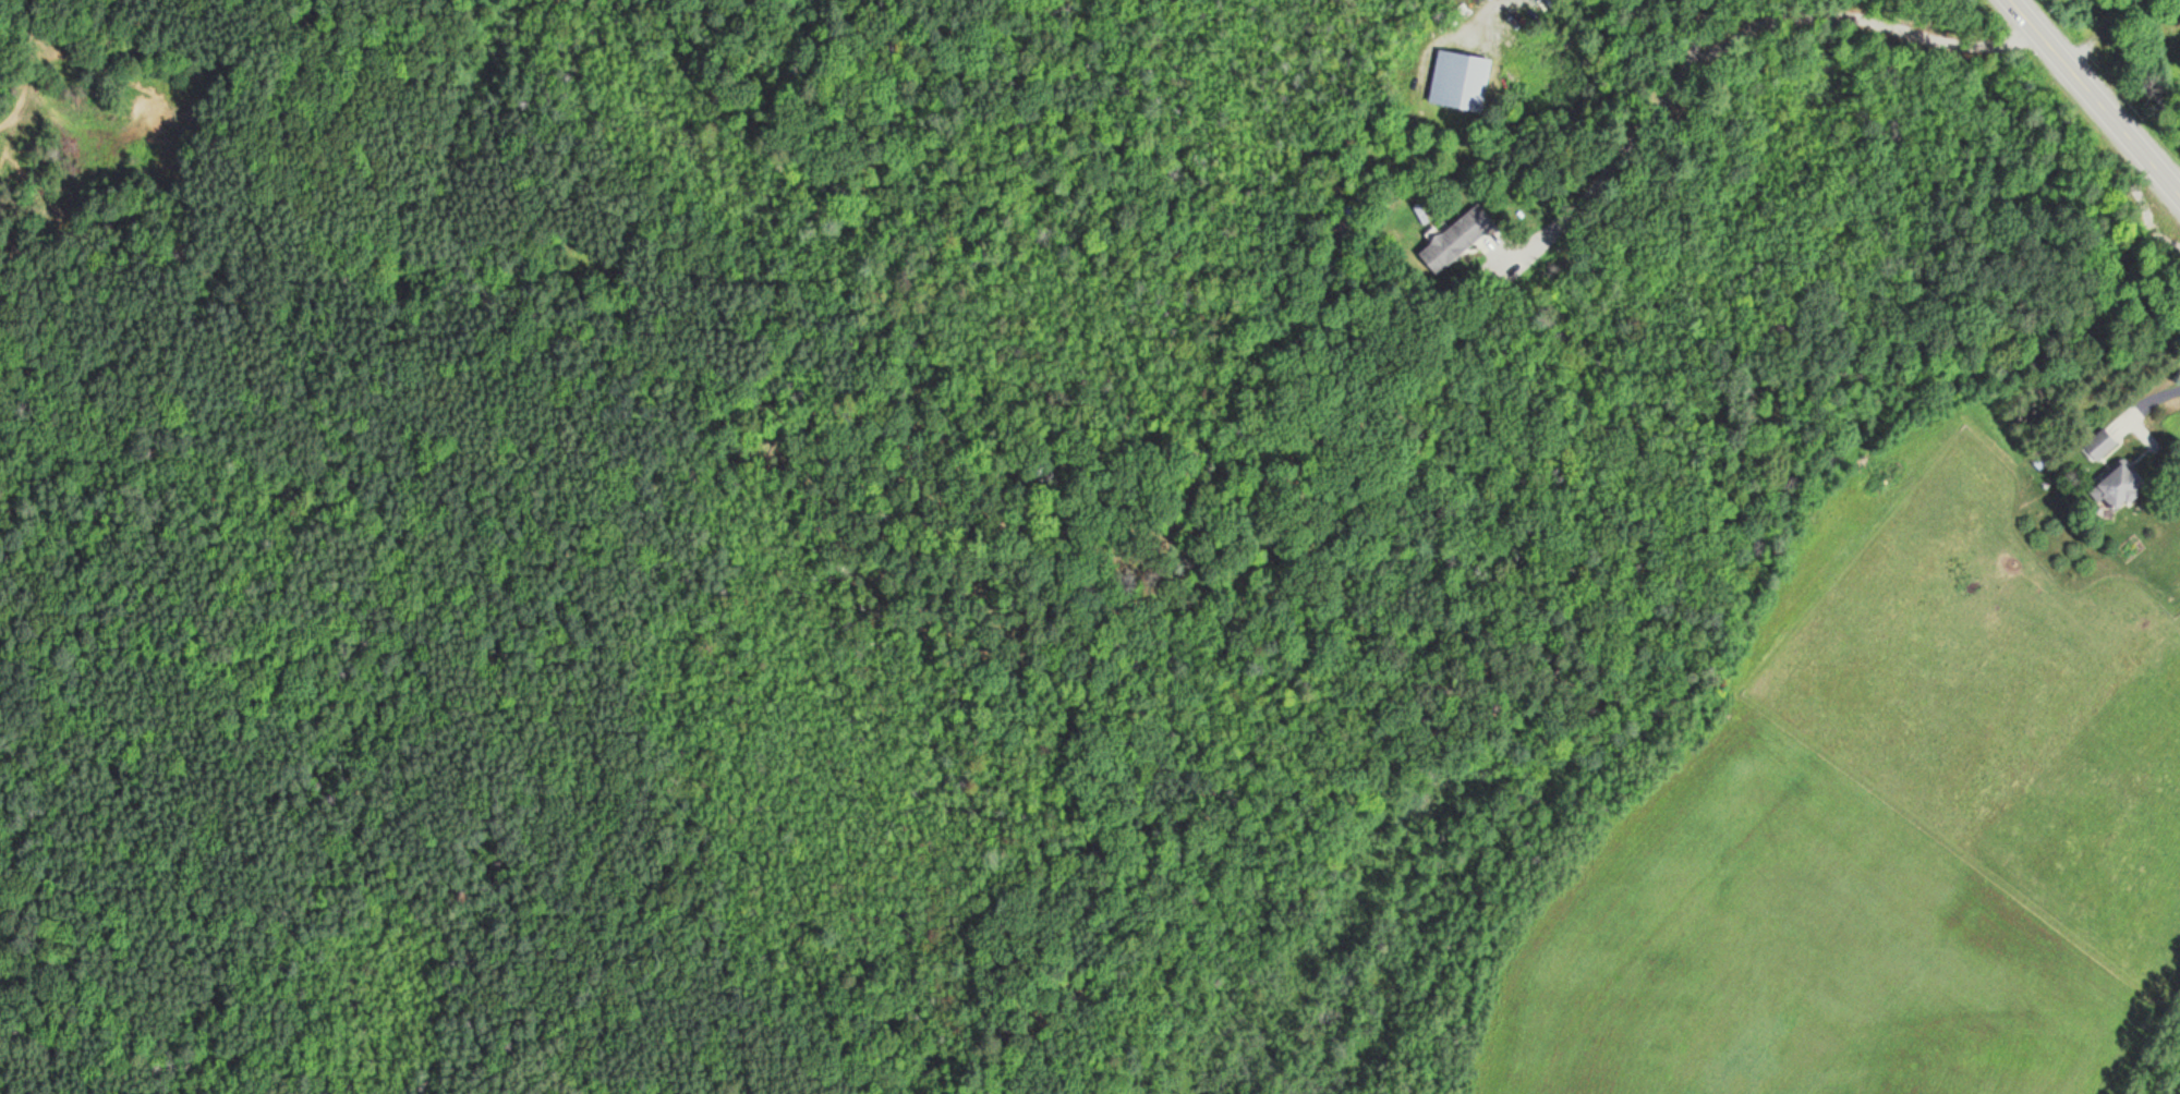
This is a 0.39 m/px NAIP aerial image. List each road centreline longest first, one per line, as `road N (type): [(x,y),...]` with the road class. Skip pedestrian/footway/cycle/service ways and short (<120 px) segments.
road 1 (primary): [(2179,193),(2012,0)]

